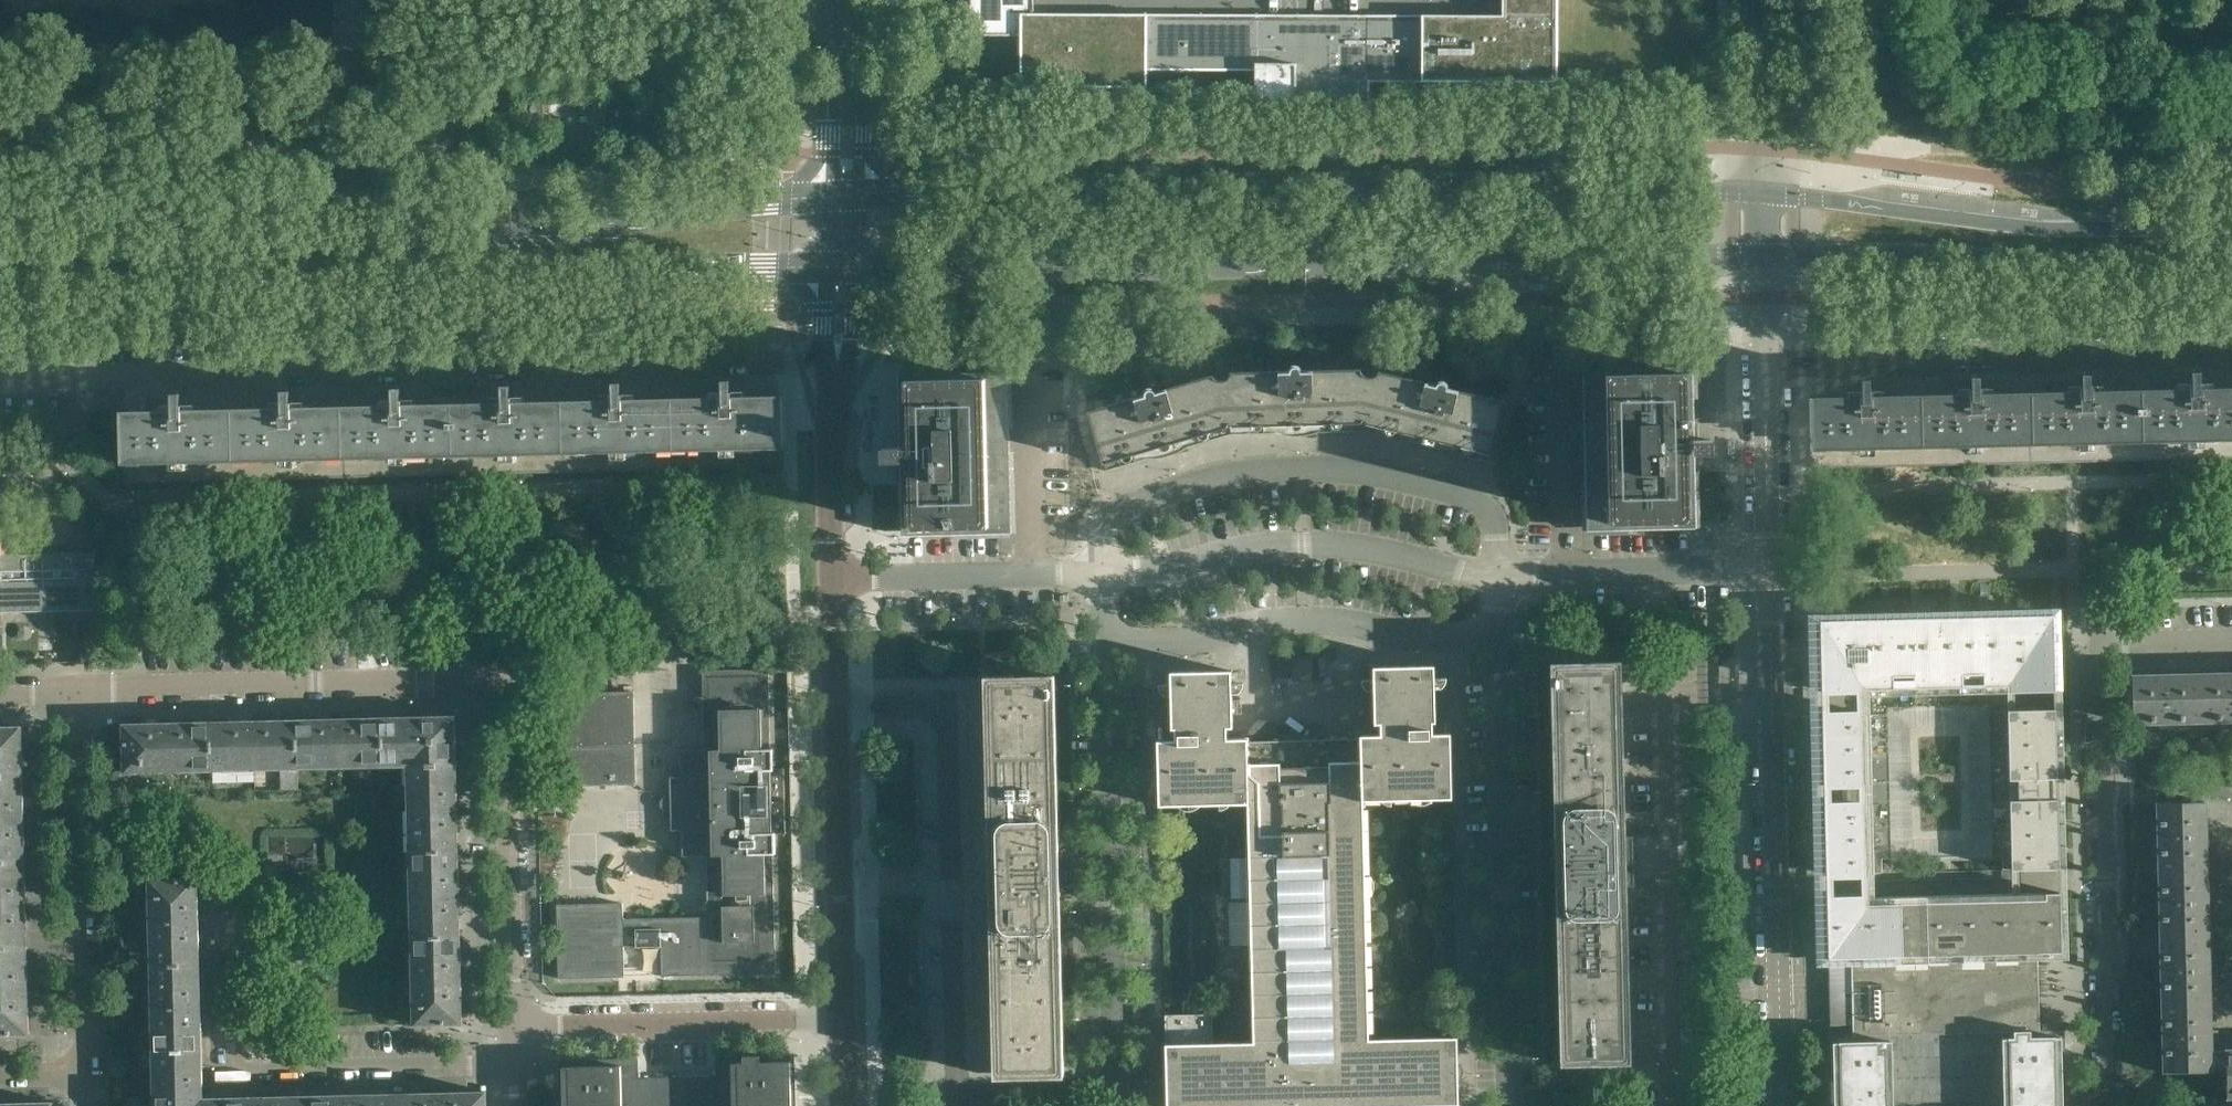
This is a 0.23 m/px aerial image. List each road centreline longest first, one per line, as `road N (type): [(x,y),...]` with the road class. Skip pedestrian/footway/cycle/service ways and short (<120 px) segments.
road 1 (secondary): [(858,268),(1764,254)]
road 2 (secondary): [(1766,196),(861,198)]
road 3 (residential): [(0,383),(839,373)]
road 4 (secondary): [(827,200),(442,240),(0,247)]
road 5 (secondary): [(0,282),(825,268)]
road 6 (residential): [(520,1027),(514,684),(69,693)]
road 7 (residential): [(2114,1105),(2101,644),(2231,642)]
road 8 (residential): [(1101,573),(1108,523),(1123,510),(1201,482),(1301,470),(1409,479),(1481,504),(1492,515),(1500,575)]
road 9 (residential): [(958,1105),(946,706),(835,705)]
road 10 (residential): [(1673,1105),(1666,719),(1686,697),(1772,698)]
road 11 (residential): [(1513,1105),(1498,651),(1490,634)]
road 12 (secondary): [(1764,254),(2231,265)]
road 13 (secondary): [(2231,227),(2089,226),(1766,196)]
road 14 (residential): [(1765,363),(2231,353)]
road 15 (residential): [(1117,1105),(1108,643)]
road 16 (residential): [(513,1065),(237,1073),(231,919)]
road 17 (residential): [(1784,1105),(1772,698)]
road 18 (residential): [(1101,573),(1162,572),(1301,545),(1500,575)]
road 19 (residential): [(1108,643),(1196,640),(1307,620),(1413,637),(1490,634)]
road 20 (residential): [(81,1073),(69,693)]
road 21 (residential): [(520,1027),(845,1021)]
road 22 (tertiary): [(845,1021),(835,705)]
road 23 (residential): [(1769,573),(1765,363)]
road 24 (tertiary): [(832,579),(839,373)]
road 25 (residential): [(832,579),(1033,575)]
road 26 (tertiary): [(831,0),(827,200)]
road 27 (residential): [(1569,575),(1769,573)]
road 28 (tertiary): [(861,198),(864,0)]
road 29 (residential): [(1766,196),(1766,0)]
road 30 (residential): [(1569,575),(1564,381)]
road 31 (residential): [(1033,575),(1030,413)]
road 32 (tertiary): [(835,705),(832,579)]
road 33 (residential): [(1772,698),(1769,573)]

